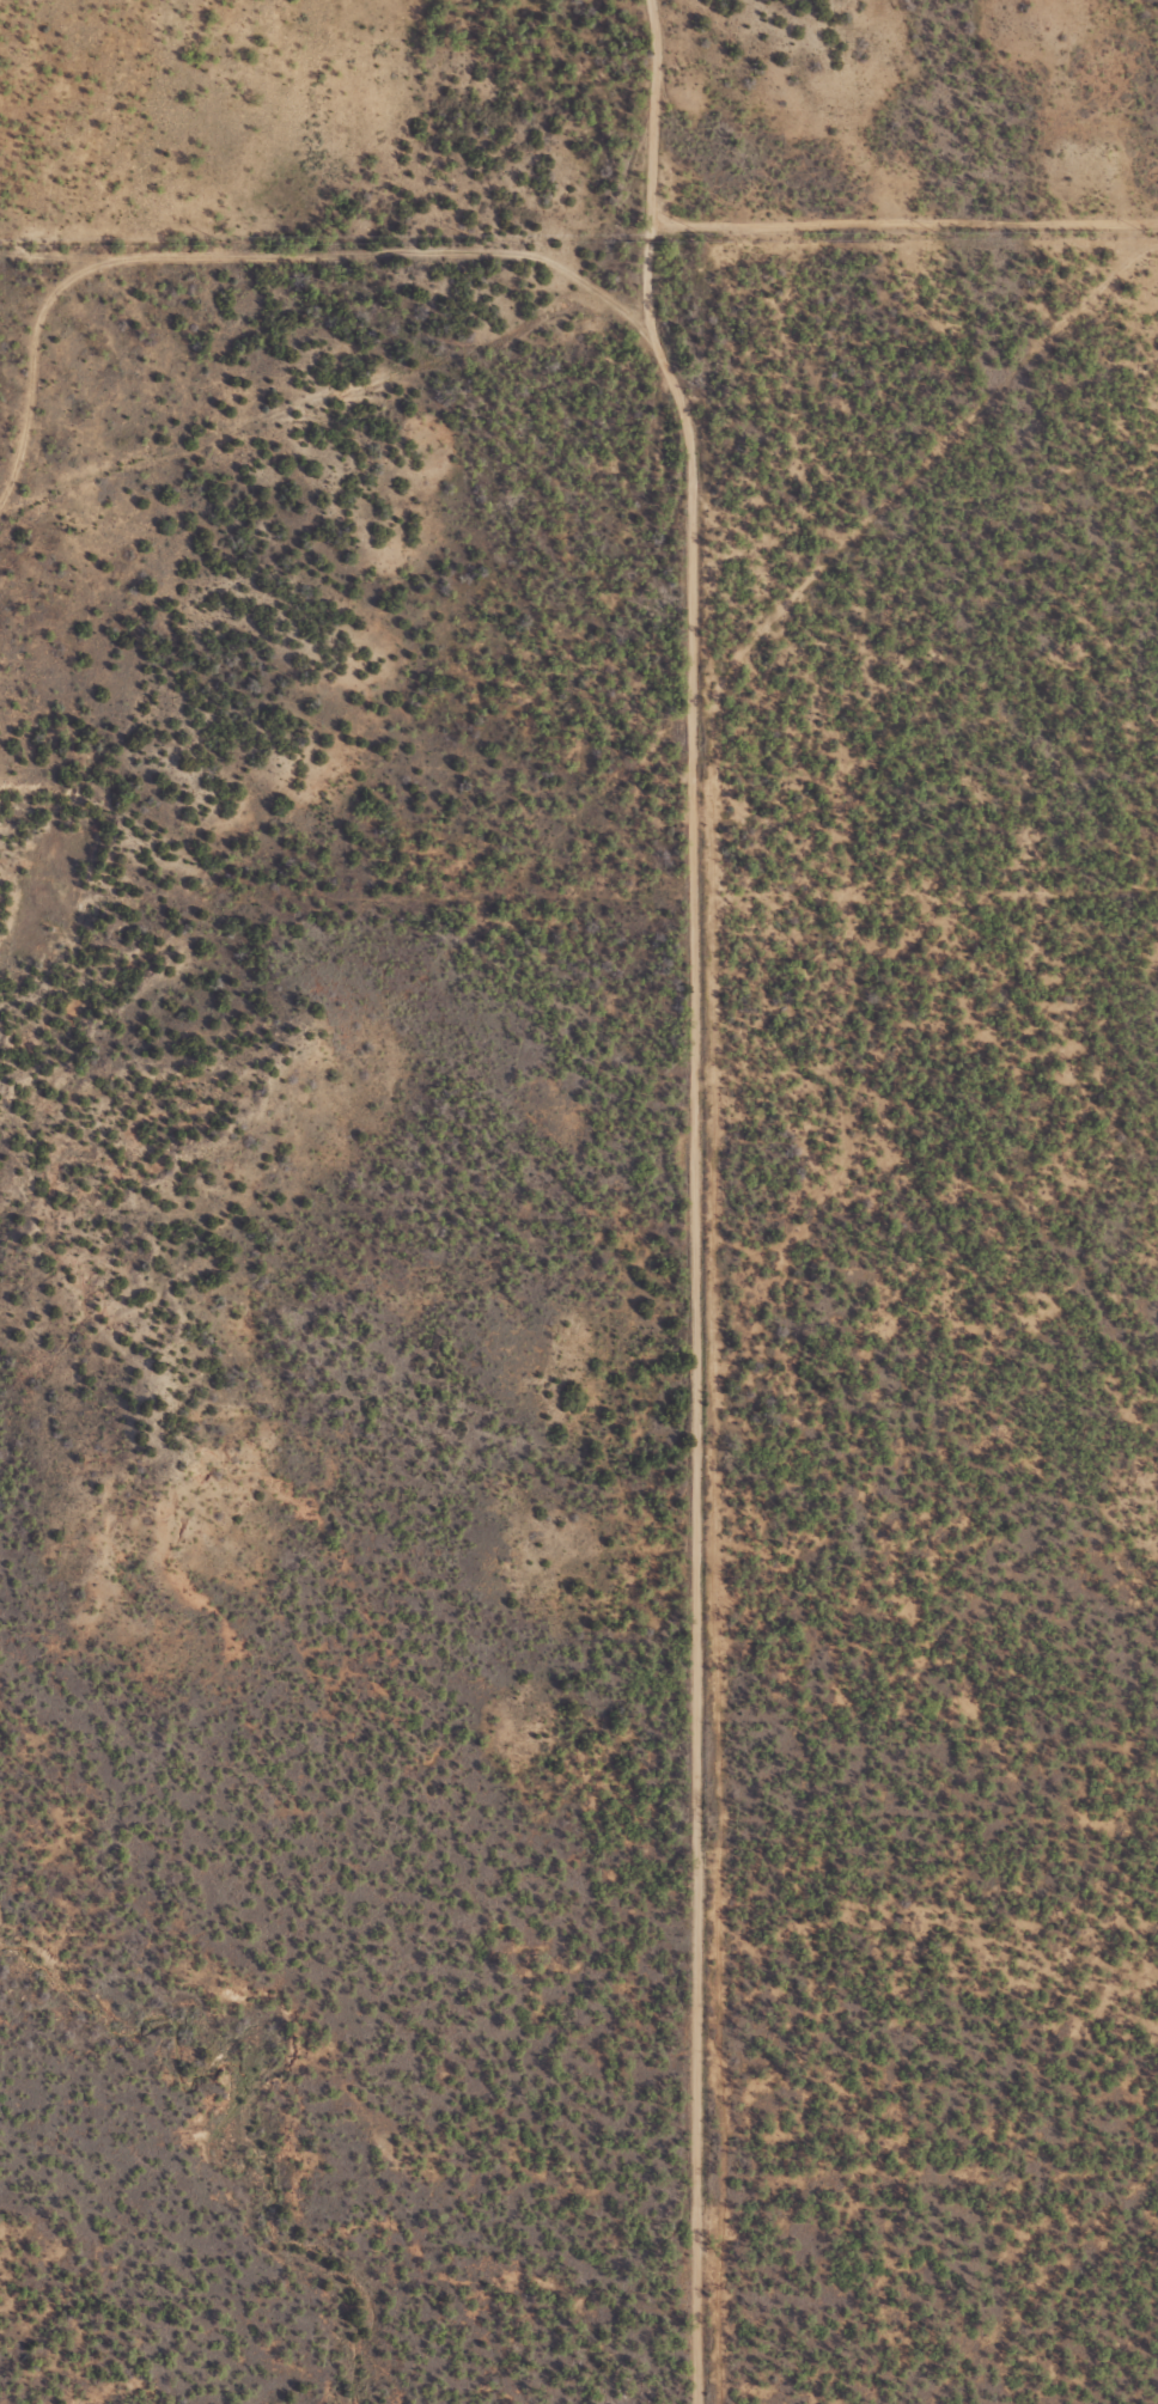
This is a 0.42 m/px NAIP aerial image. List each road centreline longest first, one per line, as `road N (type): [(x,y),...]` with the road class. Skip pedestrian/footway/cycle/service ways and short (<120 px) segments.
road 1 (track): [(681,2403),(709,1954),(715,1383),(648,390),(607,329),(630,183),(630,0)]
road 2 (track): [(0,562),(188,469),(607,329)]

